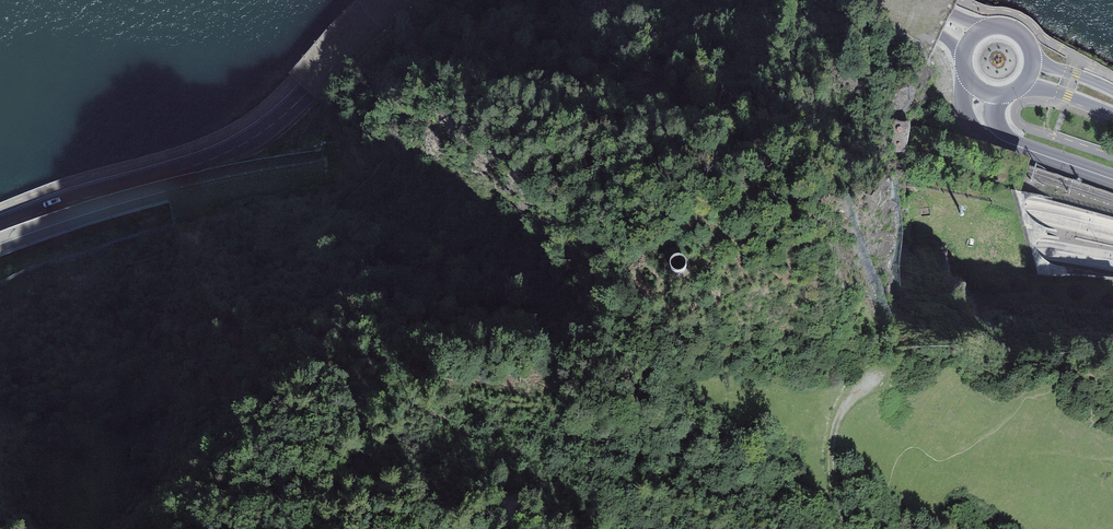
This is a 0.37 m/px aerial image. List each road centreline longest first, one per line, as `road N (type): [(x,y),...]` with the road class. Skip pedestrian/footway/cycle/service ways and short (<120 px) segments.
road 1 (motorway): [(1112,261),(785,218),(571,229),(396,271),(0,451)]
road 2 (motorway): [(1112,231),(802,165),(649,150),(483,147),(200,181),(0,243)]
road 3 (motorway): [(227,528),(461,400),(640,339),(814,300),(1004,292),(1112,296)]
road 4 (primary): [(0,225),(250,140),(396,0)]
road 5 (track): [(844,528),(830,480),(832,443),(842,415),(872,378)]

